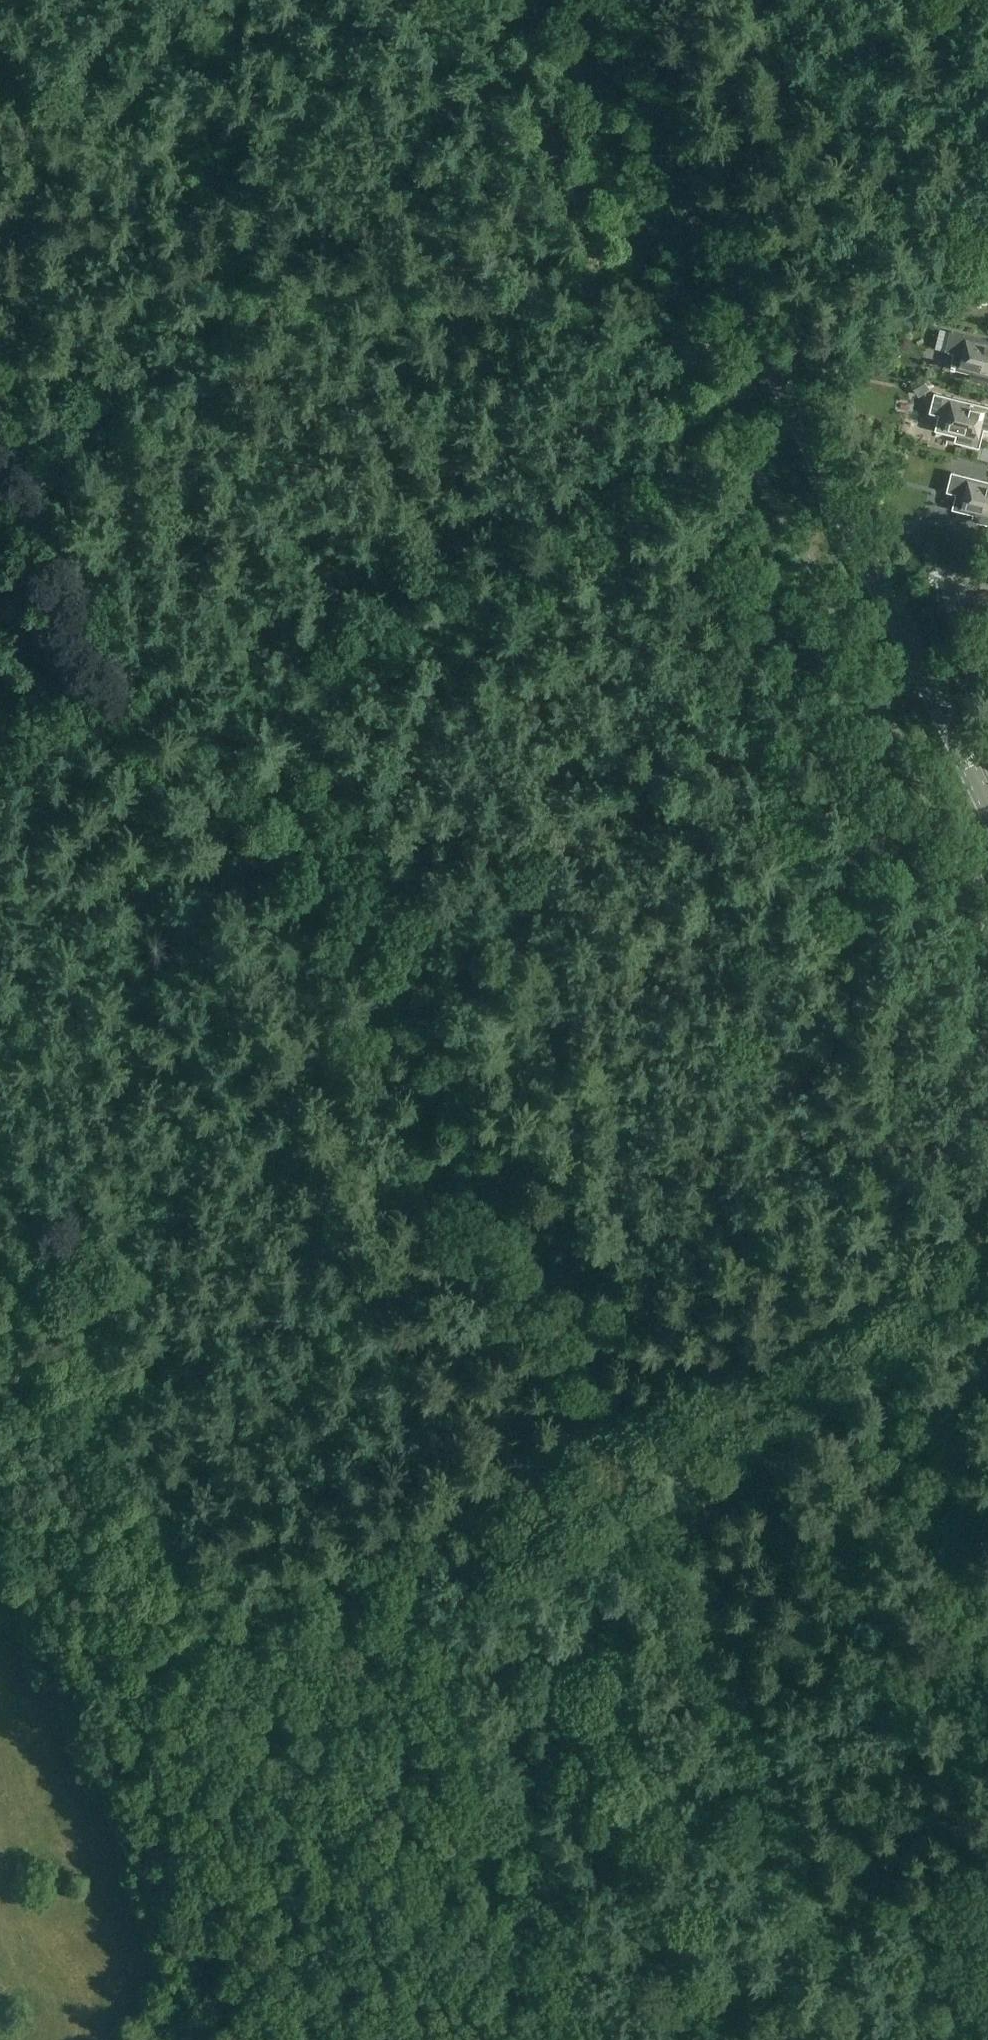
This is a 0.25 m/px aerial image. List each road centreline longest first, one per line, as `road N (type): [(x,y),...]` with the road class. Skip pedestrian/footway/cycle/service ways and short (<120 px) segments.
road 1 (secondary): [(987,810),(595,0)]
road 2 (track): [(619,1462),(987,1256)]

